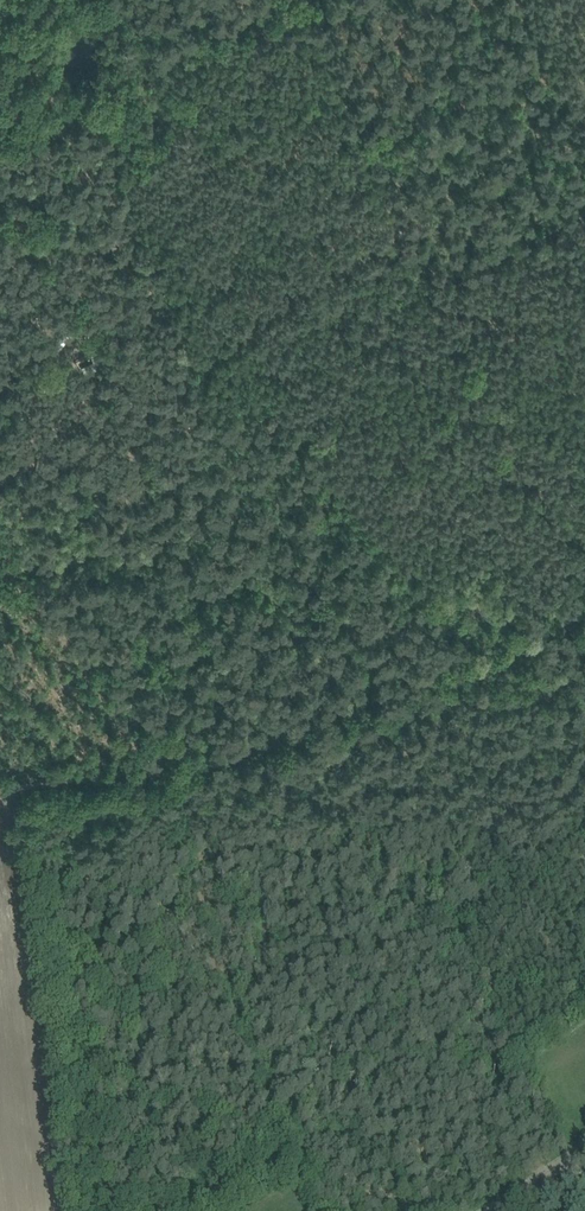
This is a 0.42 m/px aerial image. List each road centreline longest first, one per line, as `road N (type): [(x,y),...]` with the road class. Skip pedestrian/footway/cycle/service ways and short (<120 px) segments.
road 1 (track): [(156,768),(415,713),(584,612)]
road 2 (track): [(303,0),(0,160)]
road 3 (track): [(0,790),(156,768)]

